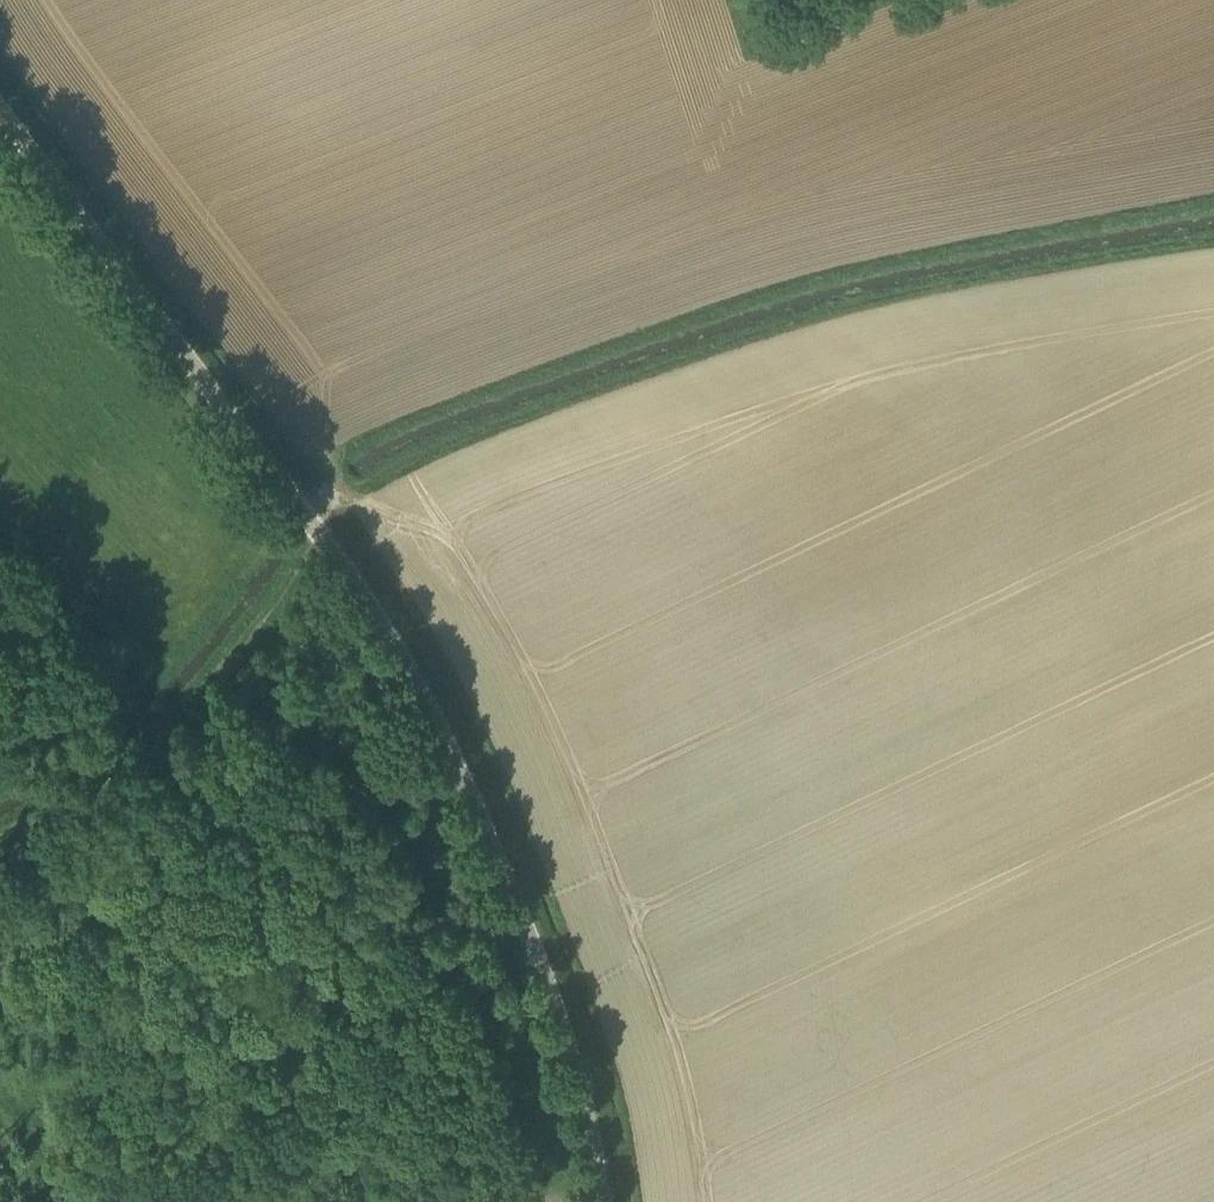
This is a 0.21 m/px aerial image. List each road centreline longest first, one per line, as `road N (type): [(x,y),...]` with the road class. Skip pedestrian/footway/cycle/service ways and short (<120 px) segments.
road 1 (unclassified): [(603,1201),(581,1086),(553,1004),(449,741),(416,678),(319,534),(0,108)]

